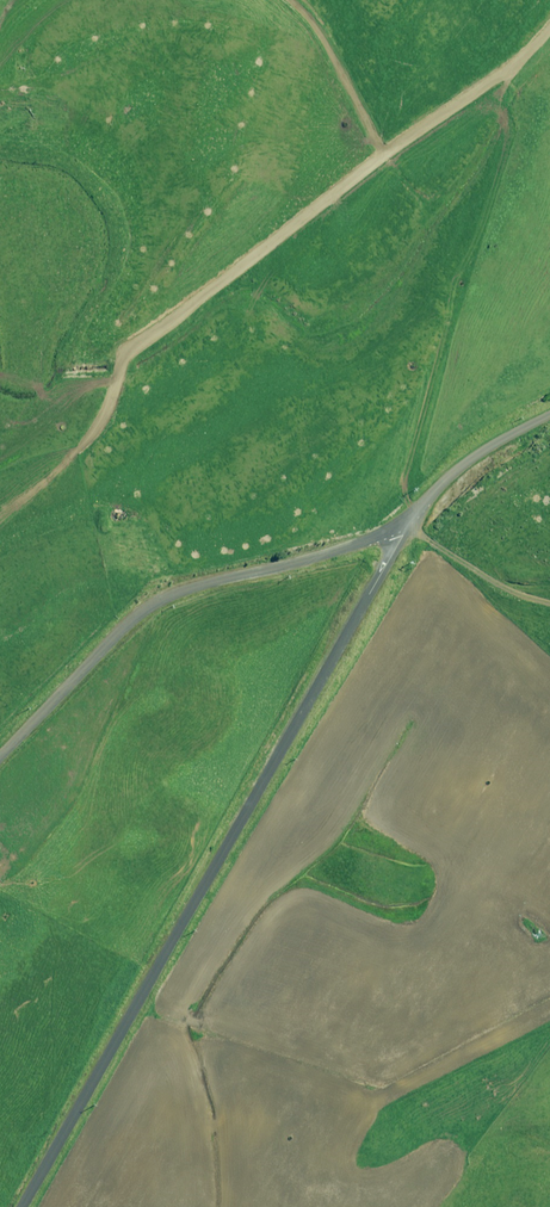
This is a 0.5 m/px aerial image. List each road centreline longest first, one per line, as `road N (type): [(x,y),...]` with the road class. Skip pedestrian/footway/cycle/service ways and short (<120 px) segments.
road 1 (unclassified): [(32,1206),(421,507)]
road 2 (unclassified): [(421,507),(352,549),(212,584),(146,614),(0,754)]
road 3 (unclassified): [(549,415),(469,464),(421,507)]

